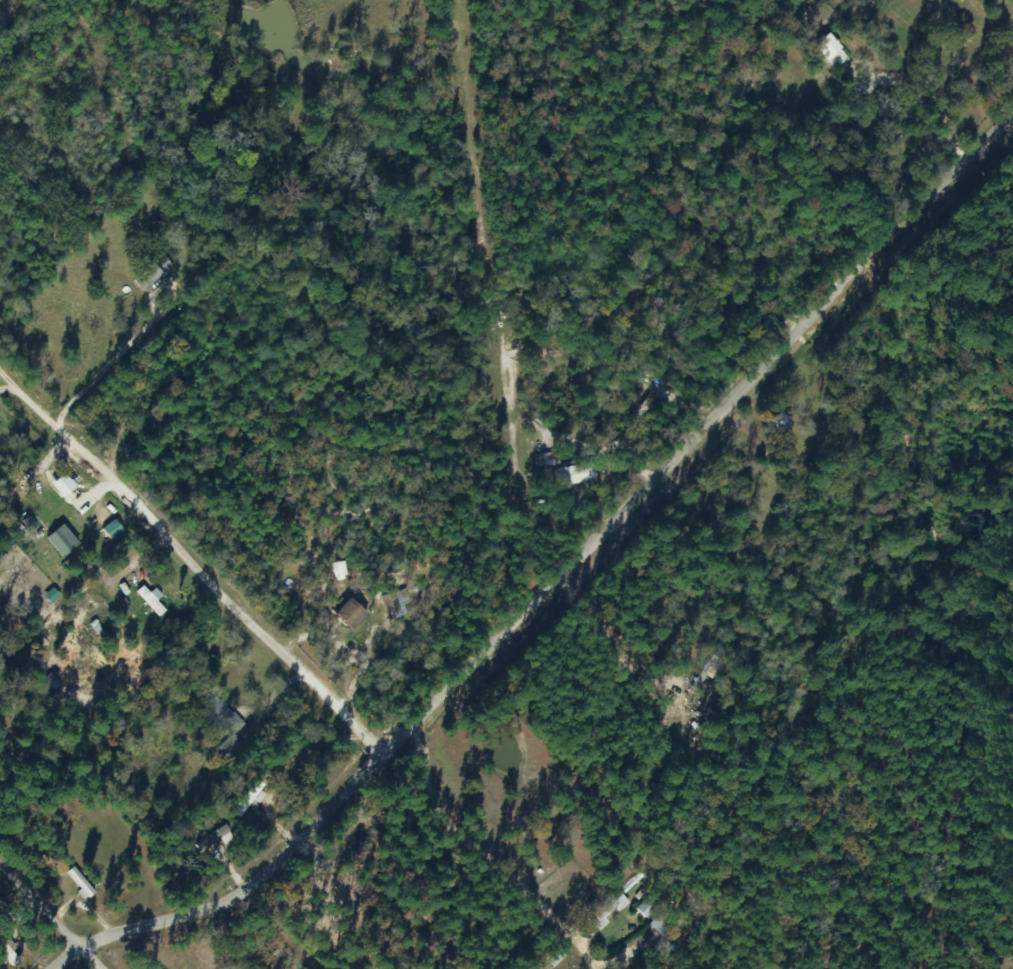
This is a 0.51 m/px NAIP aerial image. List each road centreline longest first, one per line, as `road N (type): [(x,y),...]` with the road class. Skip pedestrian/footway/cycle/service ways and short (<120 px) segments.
road 1 (residential): [(74,968),(89,954),(241,911),(357,802),(388,757),(426,744),(533,618),(1012,136)]
road 2 (track): [(461,0),(533,618)]
road 3 (residential): [(388,757),(0,365)]
road 4 (residential): [(89,954),(0,862)]

